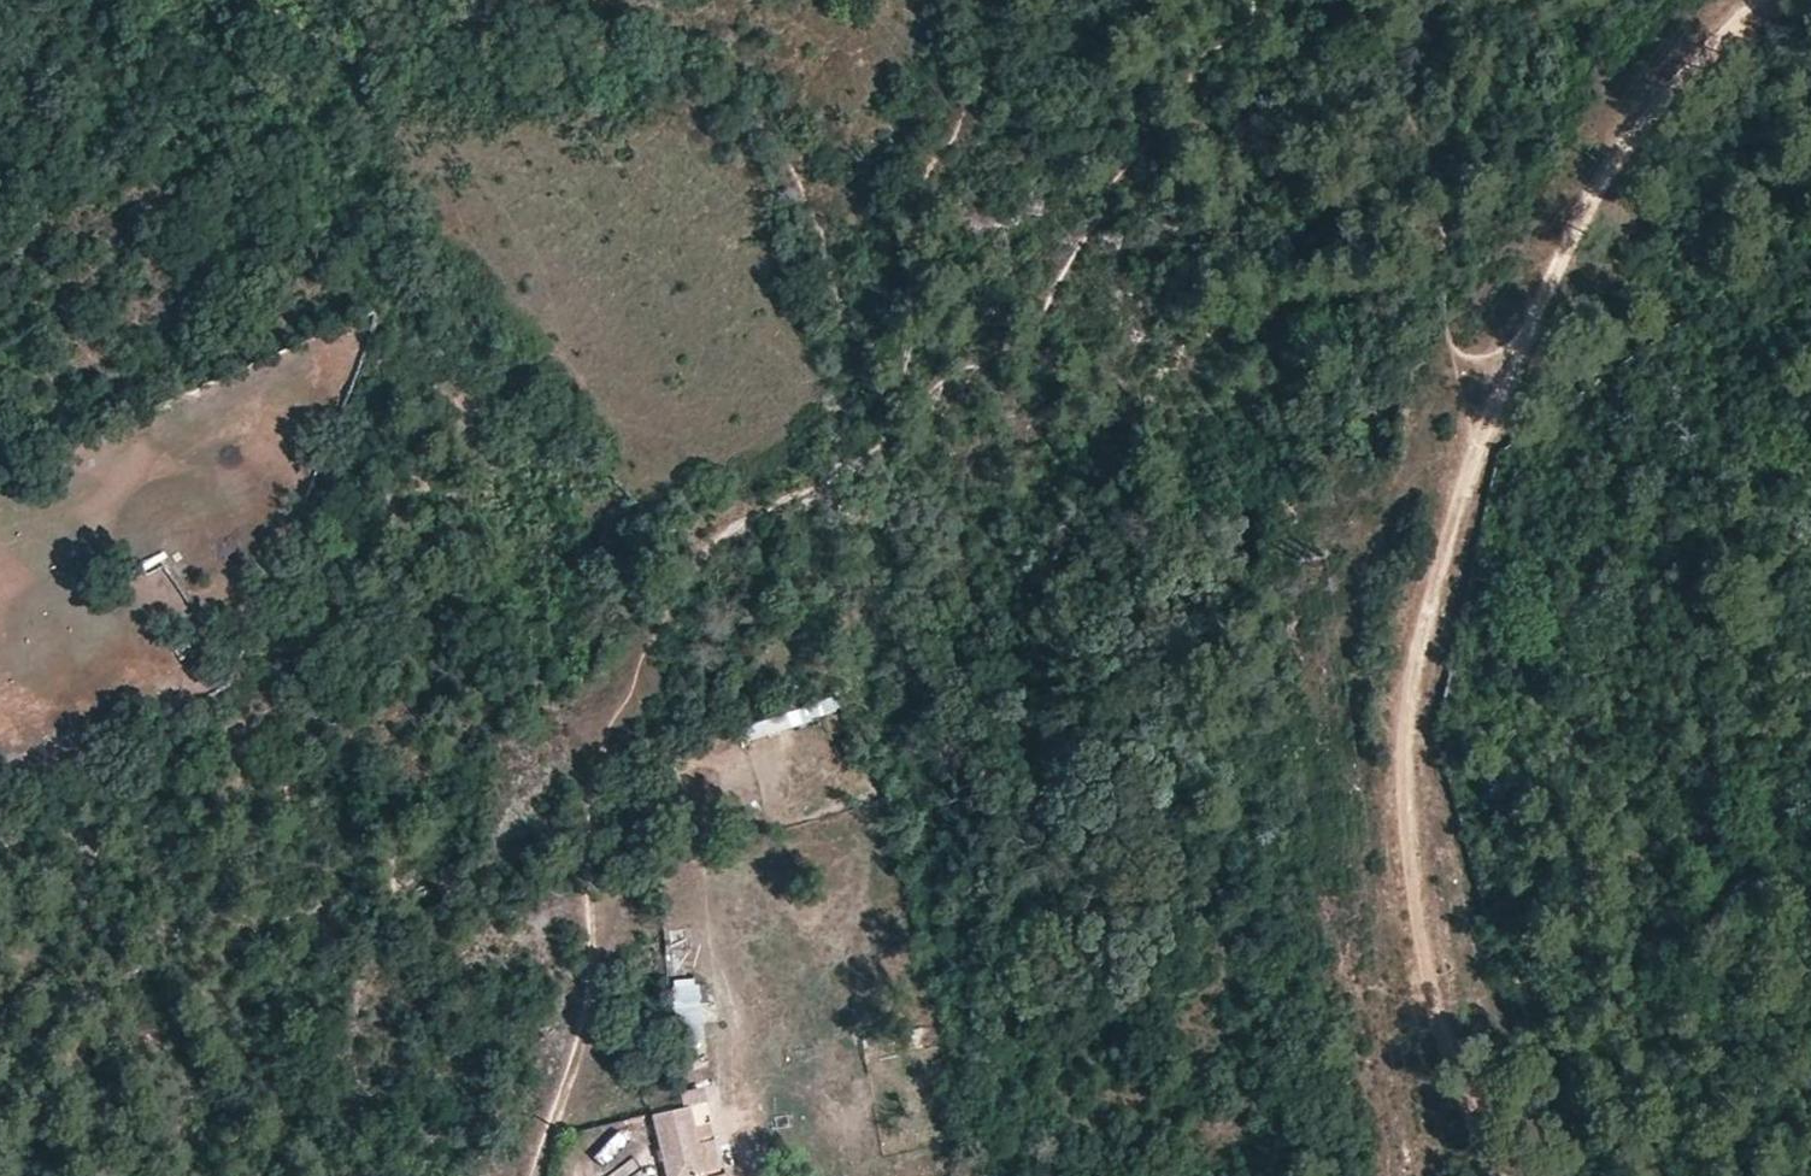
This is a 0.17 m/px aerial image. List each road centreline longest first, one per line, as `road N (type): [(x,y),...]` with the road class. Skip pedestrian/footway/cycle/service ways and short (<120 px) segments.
road 1 (track): [(1753,0),(1712,25),(1617,136),(1493,358),(1485,428),(1419,707),(1429,948),(1490,1175)]
road 2 (track): [(536,1175),(576,1057),(591,969),(586,793)]

